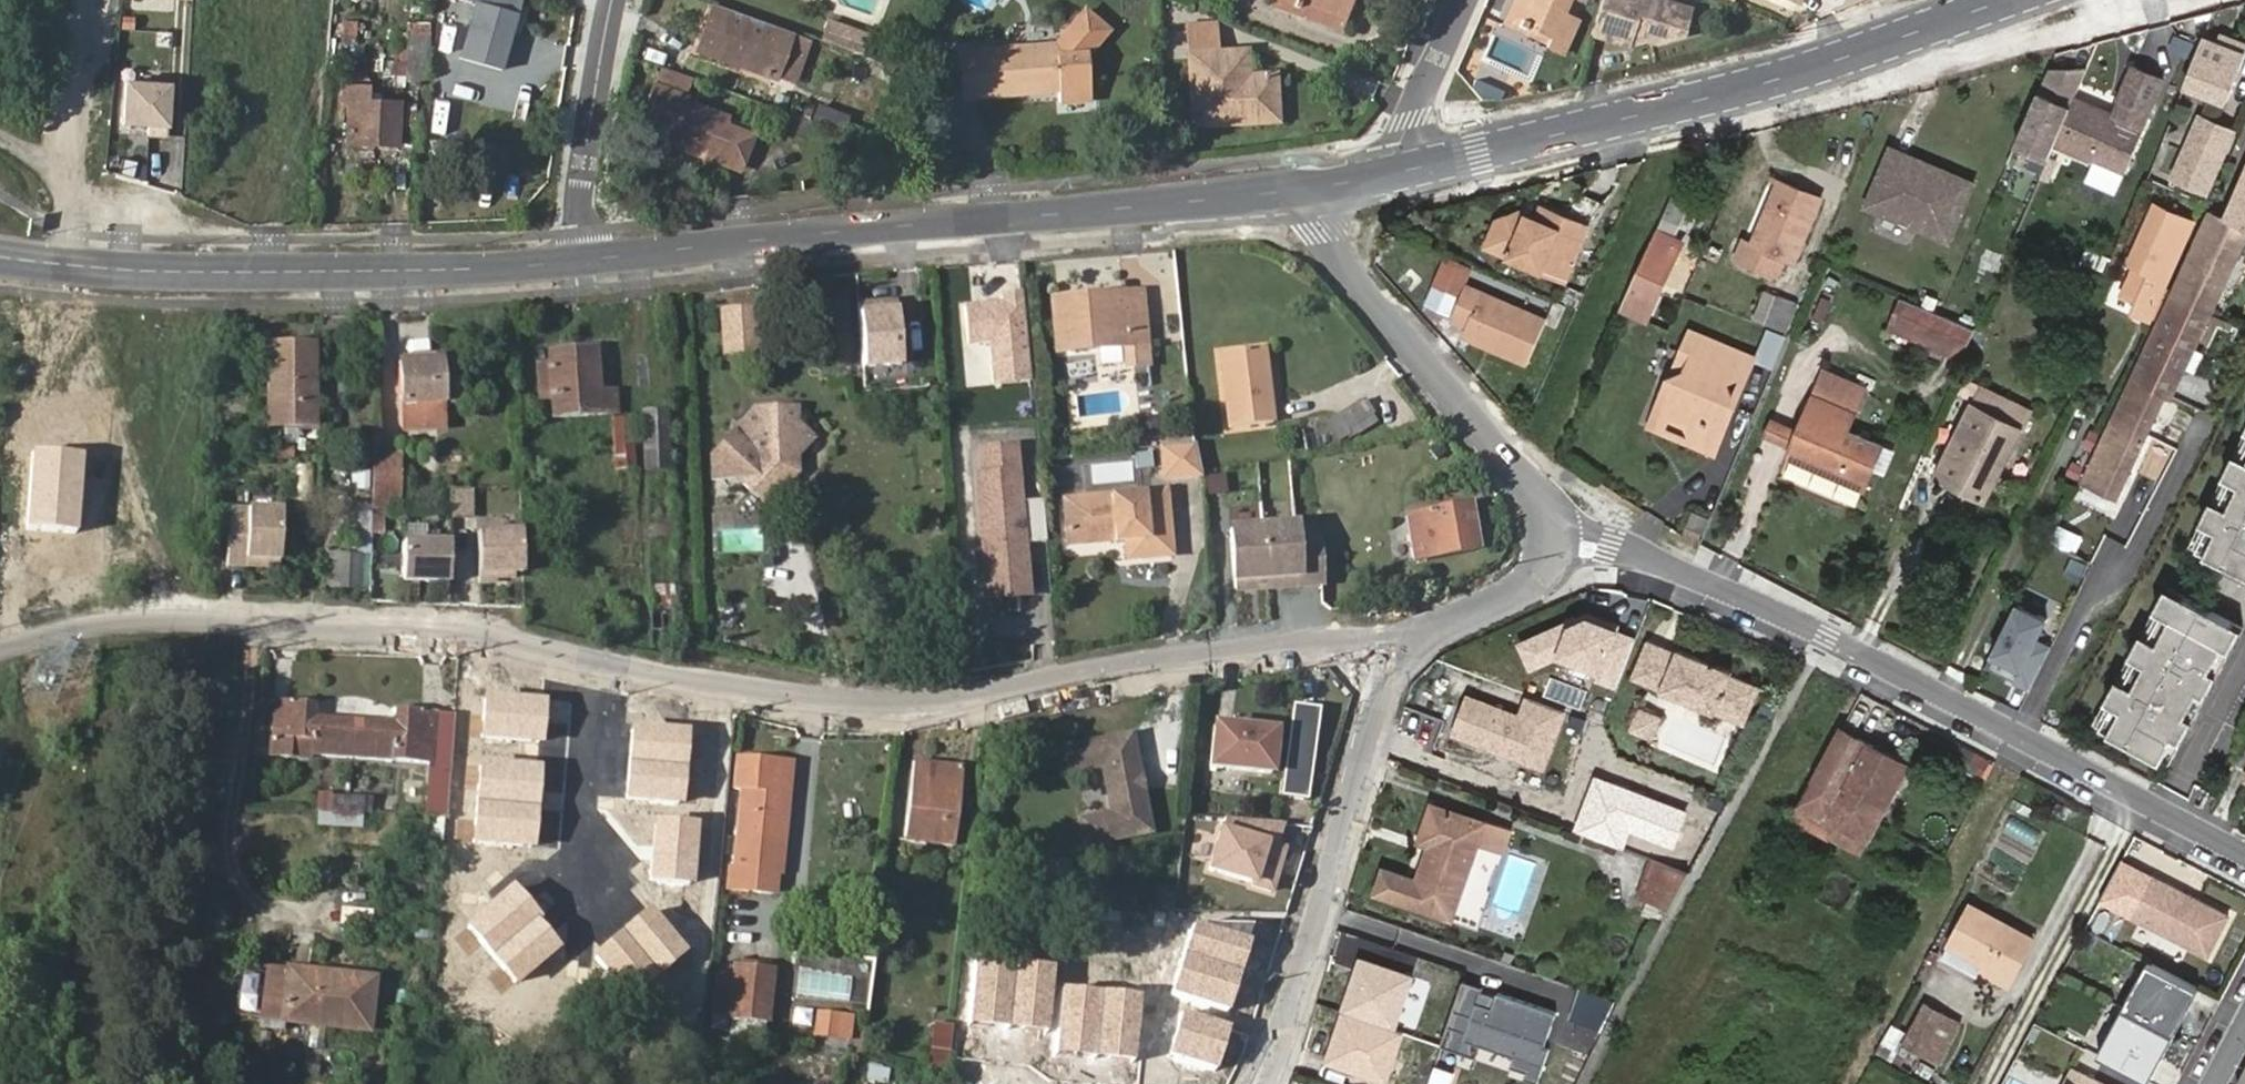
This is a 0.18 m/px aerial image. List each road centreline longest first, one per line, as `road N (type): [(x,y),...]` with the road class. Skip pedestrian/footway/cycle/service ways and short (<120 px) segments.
road 1 (residential): [(1404,652),(1350,639),(1184,656),(939,701),(798,696),(589,659)]
road 2 (residential): [(2244,861),(1826,638),(1551,514)]
road 3 (tertiary): [(583,254),(1312,187)]
road 4 (tertiary): [(1411,167),(1695,102),(2007,0)]
road 5 (residential): [(589,659),(452,630),(206,624),(60,634),(0,656)]
road 6 (tertiary): [(0,256),(168,269),(379,268),(583,254)]
road 7 (residential): [(1260,1083),(1296,994),(1370,731),(1404,652)]
road 8 (residential): [(1312,187),(1321,231),(1346,273),(1551,514)]
road 9 (residential): [(583,254),(579,227),(612,0)]
road 10 (residential): [(1404,652),(1430,631),(1534,582),(1552,545),(1551,514)]
road 11 (residential): [(589,659),(578,839),(587,878)]
road 12 (residential): [(1411,167),(1405,124),(1457,0)]

